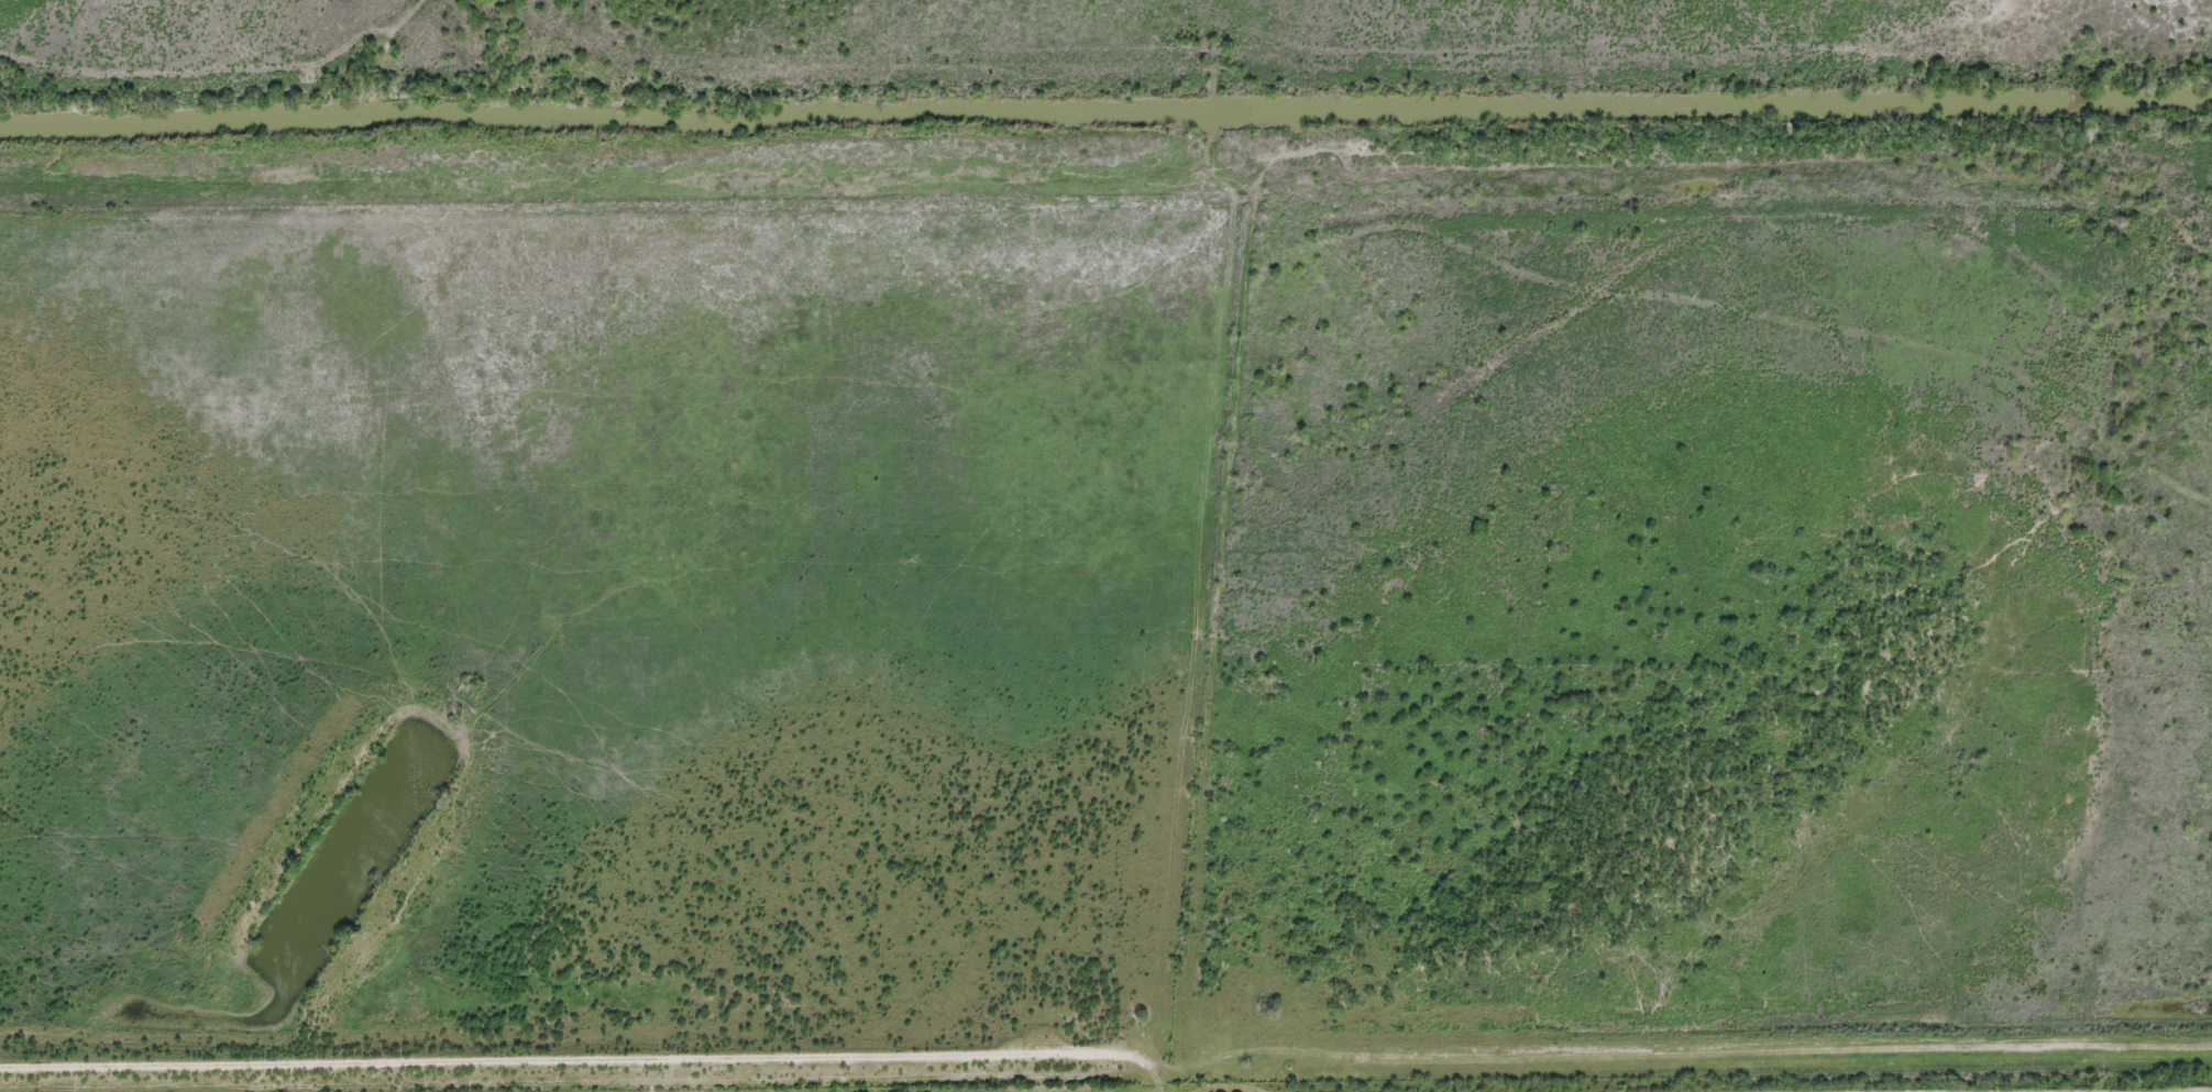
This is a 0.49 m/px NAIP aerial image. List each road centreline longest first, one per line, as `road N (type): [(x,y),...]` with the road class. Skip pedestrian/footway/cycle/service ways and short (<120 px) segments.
road 1 (track): [(1085,1055),(0,1068)]

